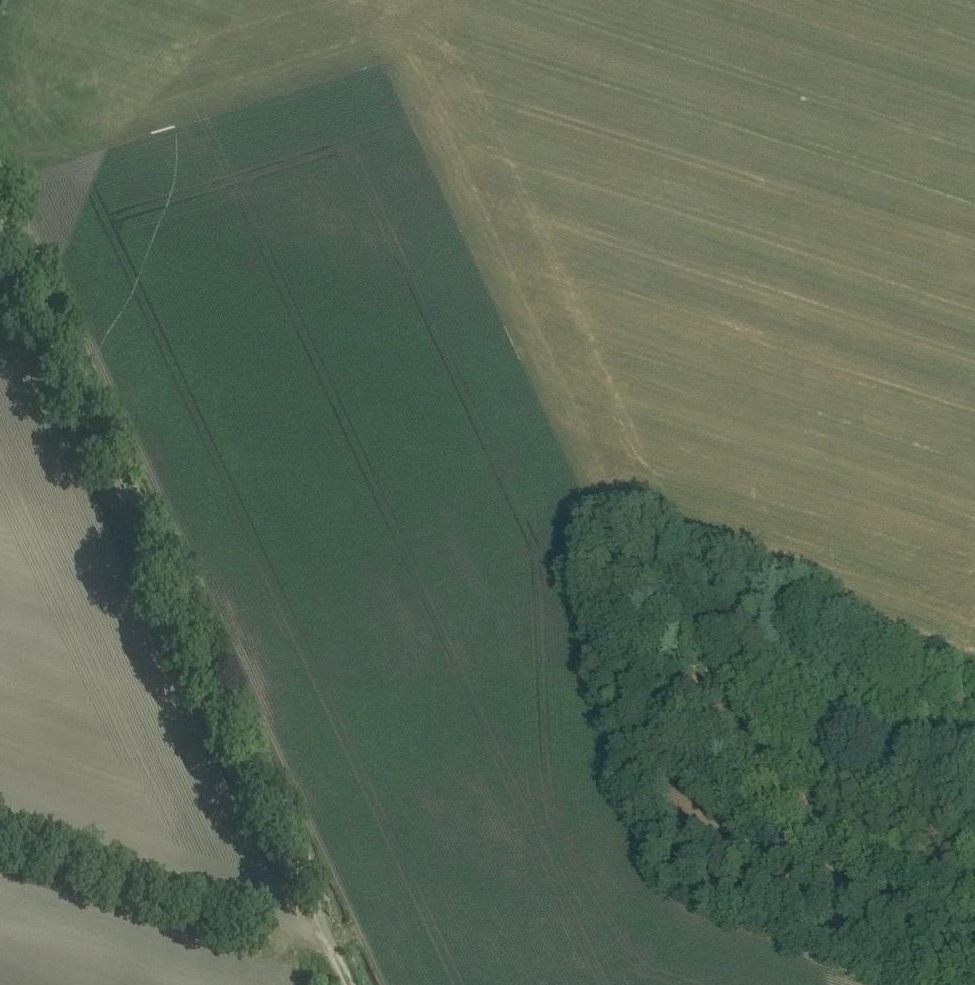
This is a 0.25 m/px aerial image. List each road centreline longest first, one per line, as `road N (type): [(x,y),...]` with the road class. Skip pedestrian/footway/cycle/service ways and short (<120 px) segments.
road 1 (track): [(0,237),(349,984)]

